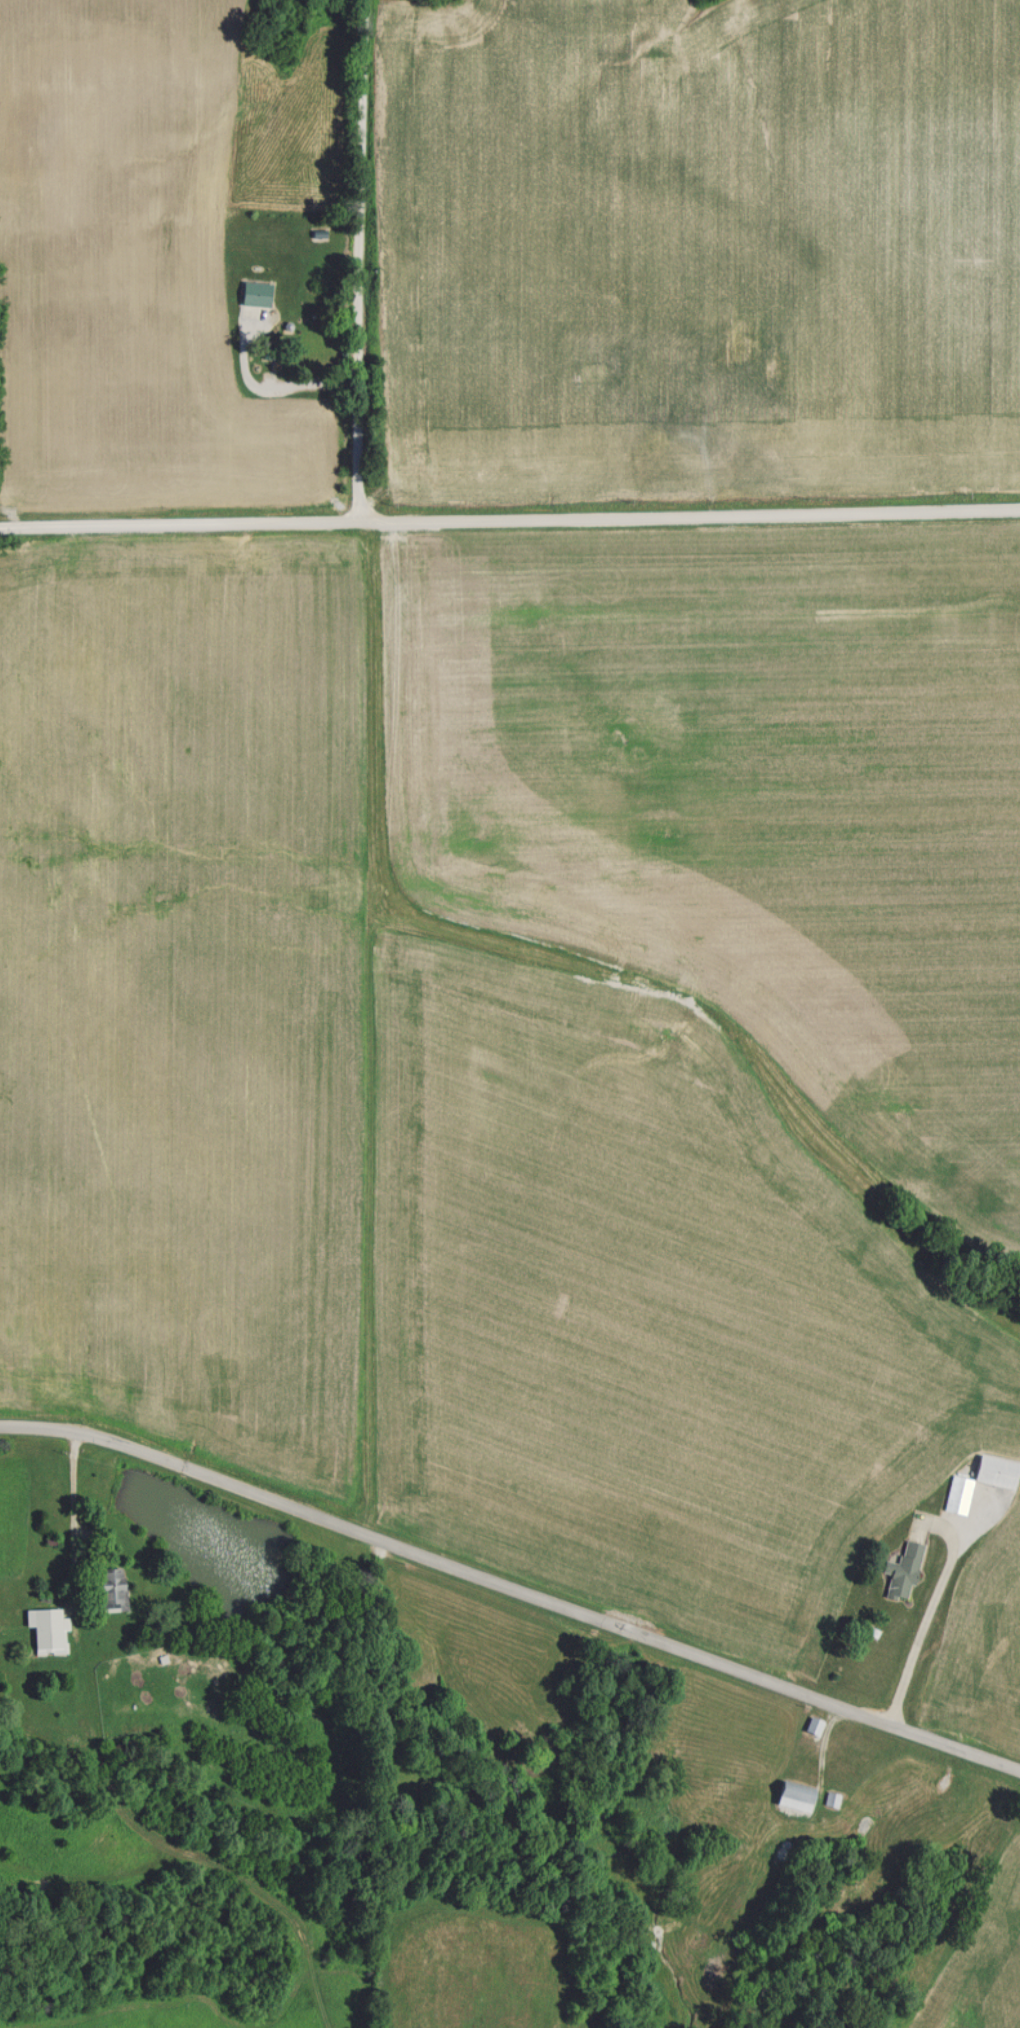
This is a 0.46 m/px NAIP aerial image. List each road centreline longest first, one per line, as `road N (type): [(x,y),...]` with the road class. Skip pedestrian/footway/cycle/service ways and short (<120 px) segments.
road 1 (residential): [(0,1423),(132,1443),(893,1724),(1019,1763)]
road 2 (residential): [(0,539),(1019,515)]
road 3 (residential): [(362,531),(368,0)]

